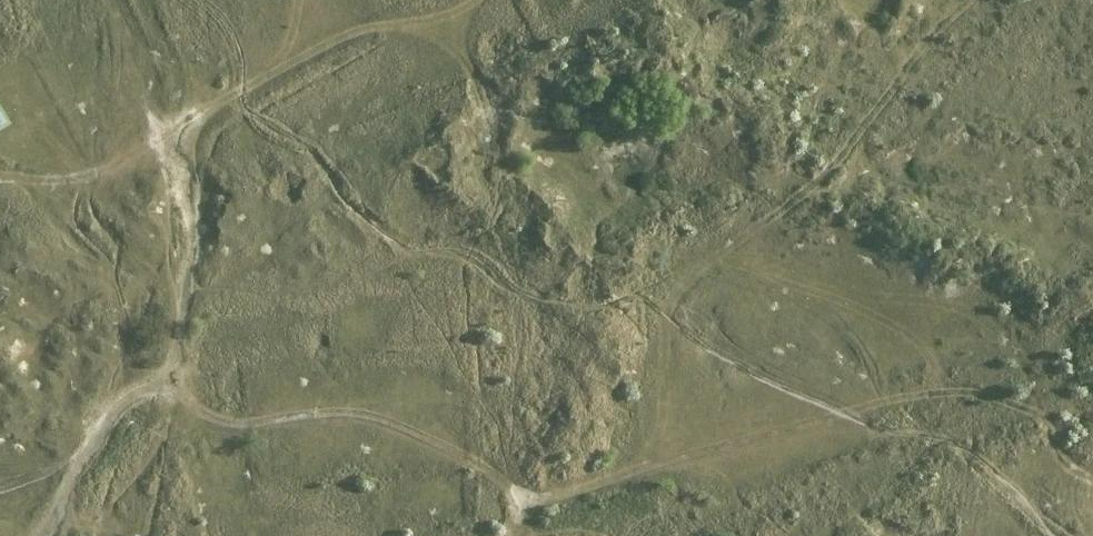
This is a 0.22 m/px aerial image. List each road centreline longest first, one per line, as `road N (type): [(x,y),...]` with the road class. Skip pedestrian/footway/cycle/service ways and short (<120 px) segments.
road 1 (track): [(968,0),(805,194),(670,300),(655,367),(656,430),(621,476),(568,504),(519,502),(502,483),(490,434),(463,416),(424,407),(266,420),(207,412),(172,371)]
road 2 (track): [(0,186),(53,195),(351,43),(420,35),(489,0)]
road 3 (track): [(102,0),(183,206),(172,371)]
road 4 (track): [(172,371),(139,389),(110,421),(48,535)]

